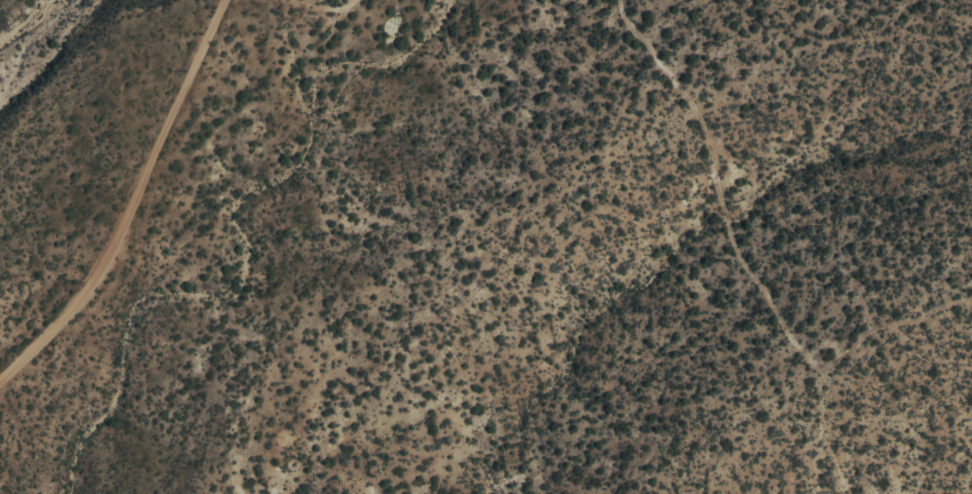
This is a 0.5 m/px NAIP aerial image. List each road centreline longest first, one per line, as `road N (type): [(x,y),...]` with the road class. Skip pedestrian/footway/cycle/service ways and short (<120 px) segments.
road 1 (track): [(0,382),(72,308),(132,204),(223,10)]

